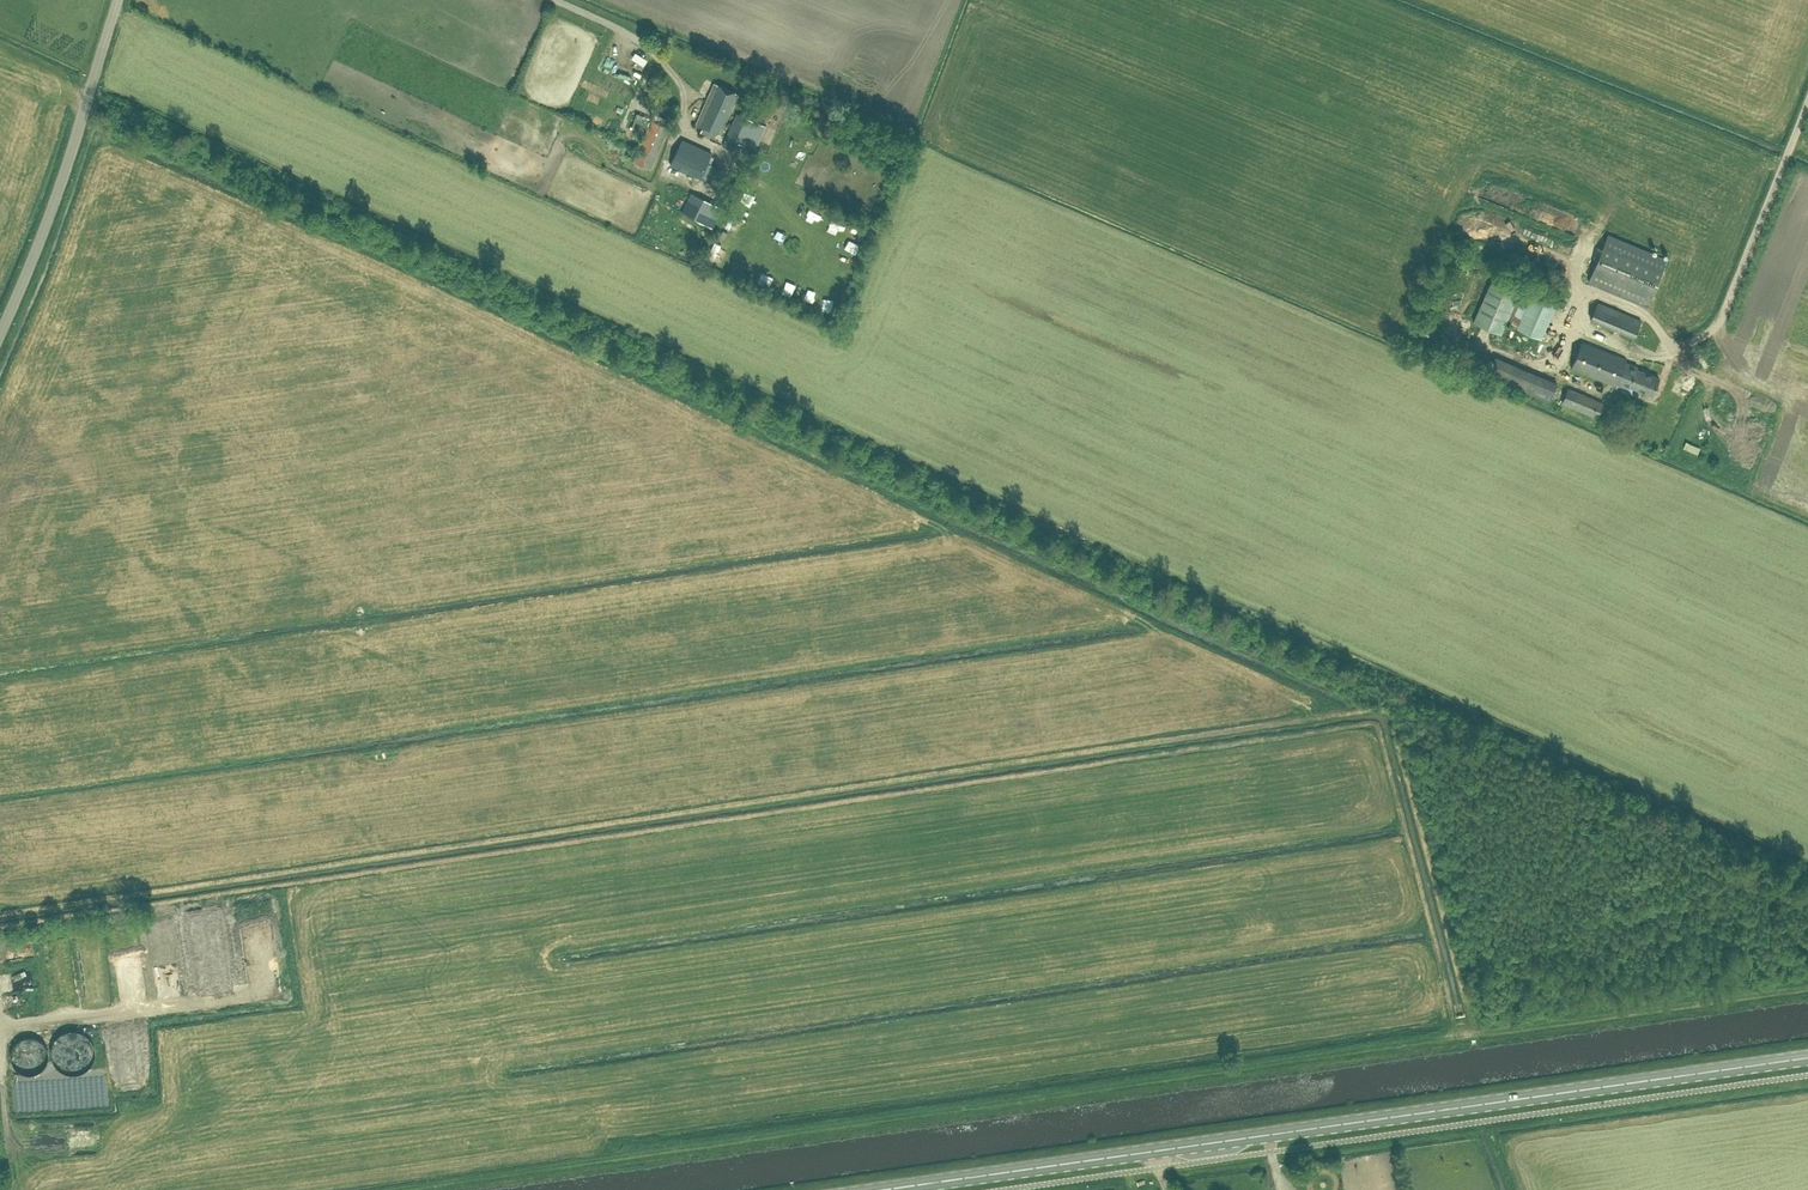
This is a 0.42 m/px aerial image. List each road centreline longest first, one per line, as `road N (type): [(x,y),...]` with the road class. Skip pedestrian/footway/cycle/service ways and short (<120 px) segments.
road 1 (primary): [(910,1189),(1807,1057)]
road 2 (unclassified): [(0,329),(40,238),(117,0)]
road 3 (unclassified): [(1679,351),(1723,314),(1807,101)]

